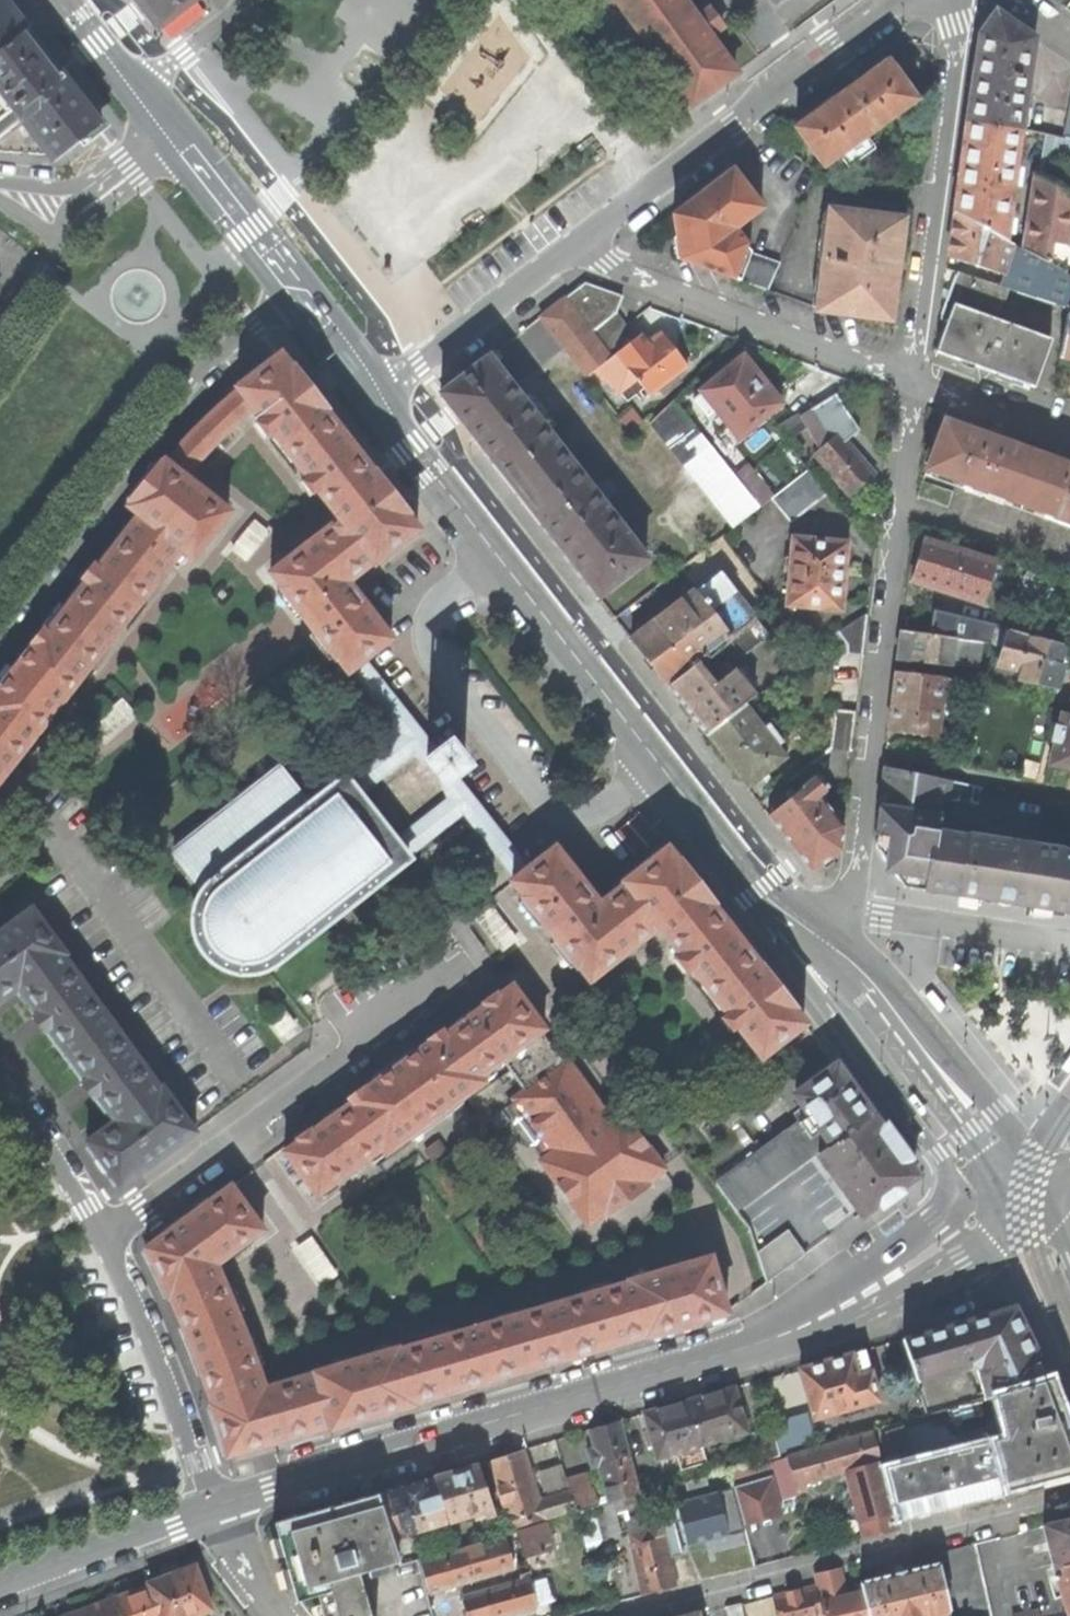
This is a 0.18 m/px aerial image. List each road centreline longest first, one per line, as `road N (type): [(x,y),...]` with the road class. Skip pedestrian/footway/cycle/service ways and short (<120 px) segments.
road 1 (residential): [(217,1506),(731,1351),(924,1262)]
road 2 (tertiary): [(765,890),(380,393)]
road 3 (residential): [(847,910),(856,890),(915,381)]
road 4 (residential): [(0,627),(194,375),(303,294)]
road 5 (tertiary): [(765,890),(783,951),(938,1153),(950,1218),(924,1262)]
road 6 (residential): [(105,1230),(357,1049),(366,1020),(433,975)]
road 7 (tertiary): [(900,0),(585,240)]
road 8 (residential): [(959,0),(915,381)]
road 9 (residential): [(915,381),(605,263),(585,240)]
road 10 (tertiary): [(1036,1197),(993,1112),(876,966),(830,926)]
road 11 (tertiary): [(811,940),(855,978),(1036,1197)]
road 12 (residential): [(217,1506),(105,1230)]
road 13 (tertiary): [(585,240),(380,393)]
road 14 (residential): [(0,1586),(217,1506)]
road 15 (residential): [(847,910),(1069,945)]
road 16 (tertiary): [(303,294),(168,136)]
road 17 (residential): [(105,1230),(68,1160),(0,1066)]
road 18 (residential): [(915,381),(1069,440)]
road 19 (residential): [(62,209),(59,238),(0,337)]
road 20 (residential): [(242,0),(131,89)]
road 21 (residential): [(924,1262),(1036,1197)]
road 22 (residential): [(168,136),(62,209)]
road 23 (residential): [(217,1506),(281,1615)]
road 24 (tertiary): [(380,393),(303,294)]

